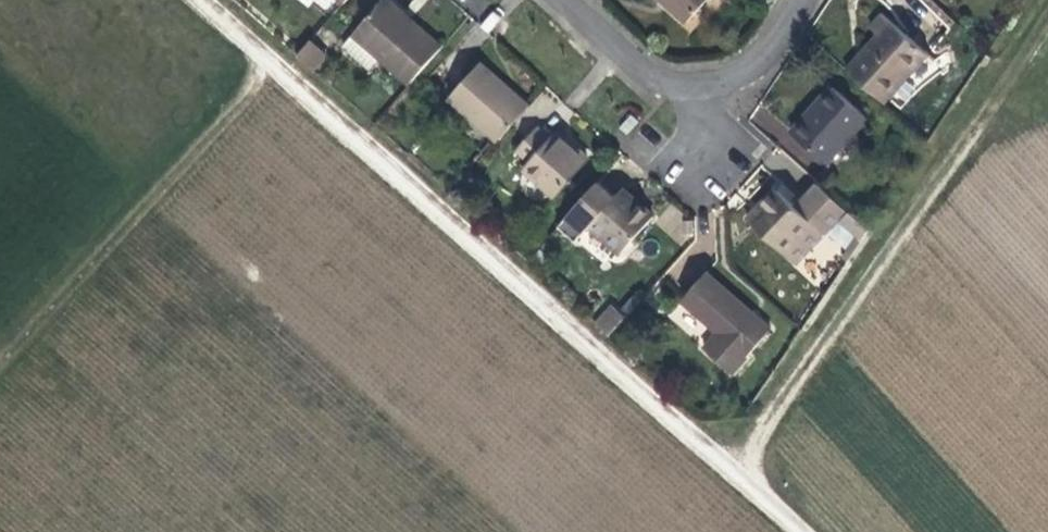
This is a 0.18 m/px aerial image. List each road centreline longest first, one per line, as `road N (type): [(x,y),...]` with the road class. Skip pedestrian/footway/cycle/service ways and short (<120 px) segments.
road 1 (track): [(804,531),(204,0)]
road 2 (track): [(1047,15),(741,477)]
road 3 (track): [(0,368),(271,61)]
road 4 (residential): [(800,0),(769,45),(716,88),(632,55),(566,0)]

